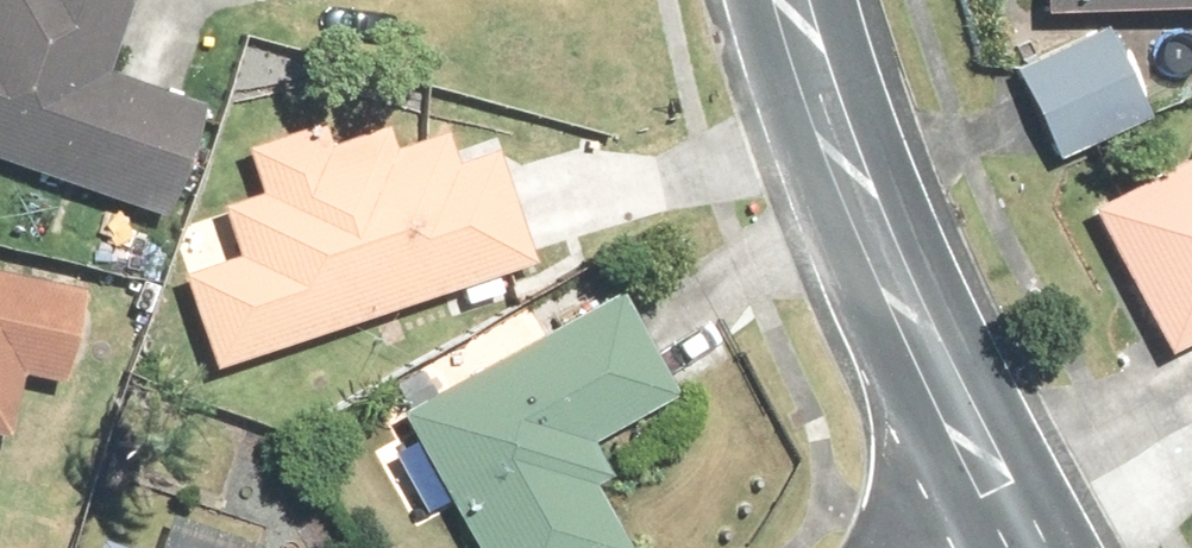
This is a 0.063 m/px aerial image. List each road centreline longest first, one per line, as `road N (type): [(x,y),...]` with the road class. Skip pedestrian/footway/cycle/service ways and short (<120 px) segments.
road 1 (residential): [(791,0),(814,85),(875,233),(1024,535)]

